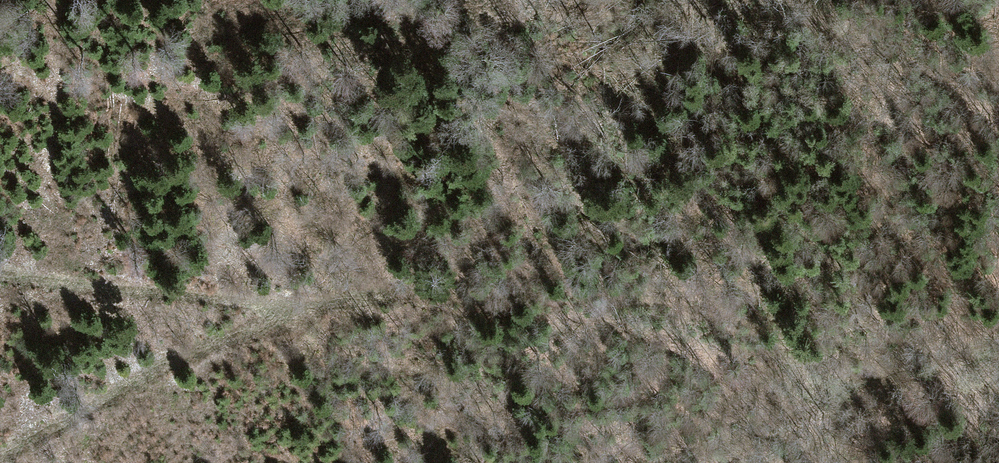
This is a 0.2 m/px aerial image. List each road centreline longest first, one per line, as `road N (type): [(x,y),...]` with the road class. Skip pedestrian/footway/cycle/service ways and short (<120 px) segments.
road 1 (track): [(882,389),(788,366),(660,316),(544,301),(272,309),(138,376),(0,460)]
road 2 (track): [(998,348),(699,462)]
road 3 (track): [(272,309),(0,269)]
road 4 (track): [(998,89),(755,0)]

